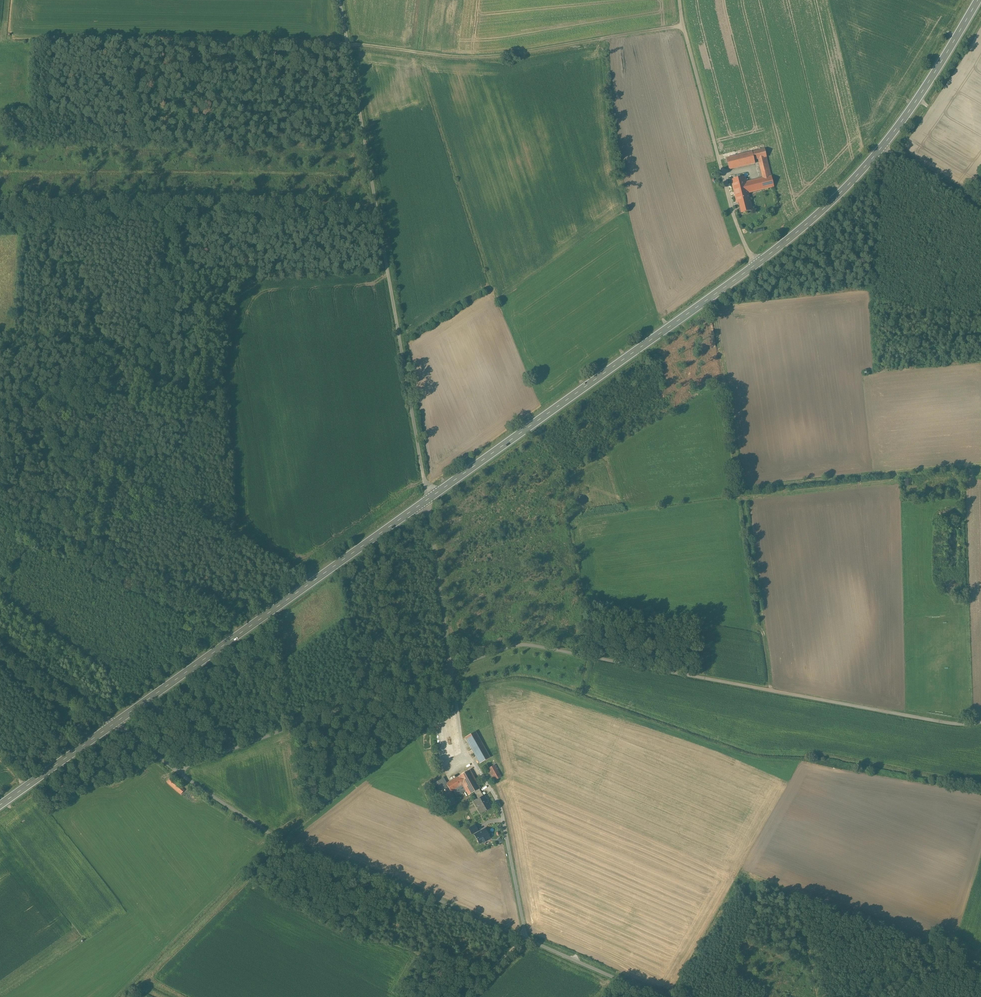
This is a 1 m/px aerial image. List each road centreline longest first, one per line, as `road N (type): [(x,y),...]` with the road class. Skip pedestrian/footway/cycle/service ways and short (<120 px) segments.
road 1 (unclassified): [(178,767),(510,644),(538,643),(943,722),(980,722)]
road 2 (unclassified): [(663,996),(274,834),(178,767)]
road 3 (unclassified): [(340,0),(428,499)]
road 4 (secondary): [(755,265),(428,499)]
road 5 (secondary): [(428,499),(118,722)]
road 6 (secondary): [(980,0),(882,146),(755,265)]
road 7 (track): [(682,26),(484,57),(348,45)]
road 8 (unclassified): [(755,265),(735,219),(679,0)]
road 9 (track): [(428,499),(463,749)]
road 10 (track): [(980,462),(740,489)]
road 11 (track): [(740,489),(772,691)]
road 12 (track): [(712,295),(740,489)]
road 13 (secondary): [(118,722),(0,806)]
road 14 (unclassified): [(0,639),(118,722)]

